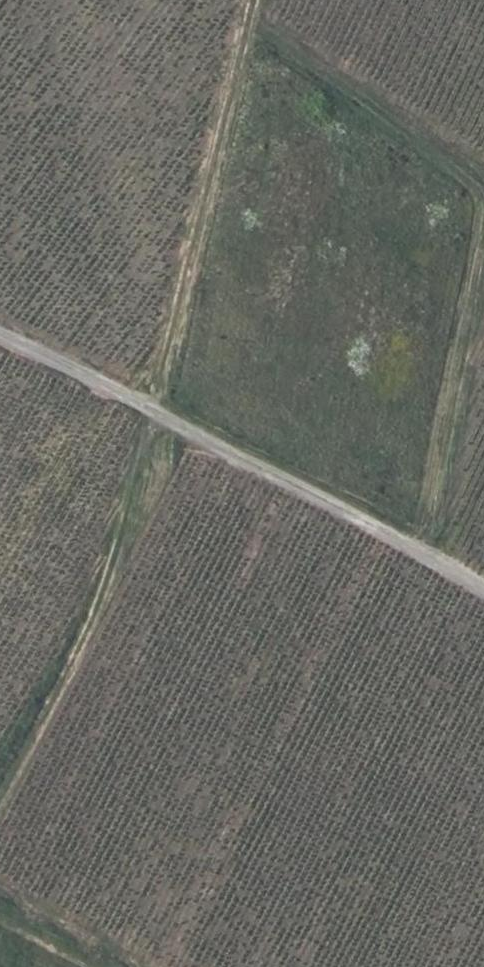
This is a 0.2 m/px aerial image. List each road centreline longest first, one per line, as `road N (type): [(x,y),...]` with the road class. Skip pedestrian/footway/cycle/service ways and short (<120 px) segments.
road 1 (track): [(0,801),(97,618),(130,514),(145,408),(252,0)]
road 2 (track): [(0,344),(145,408),(483,592)]
road 3 (track): [(428,561),(483,268)]
road 4 (track): [(483,186),(246,26)]
road 5 (track): [(0,892),(142,966)]

